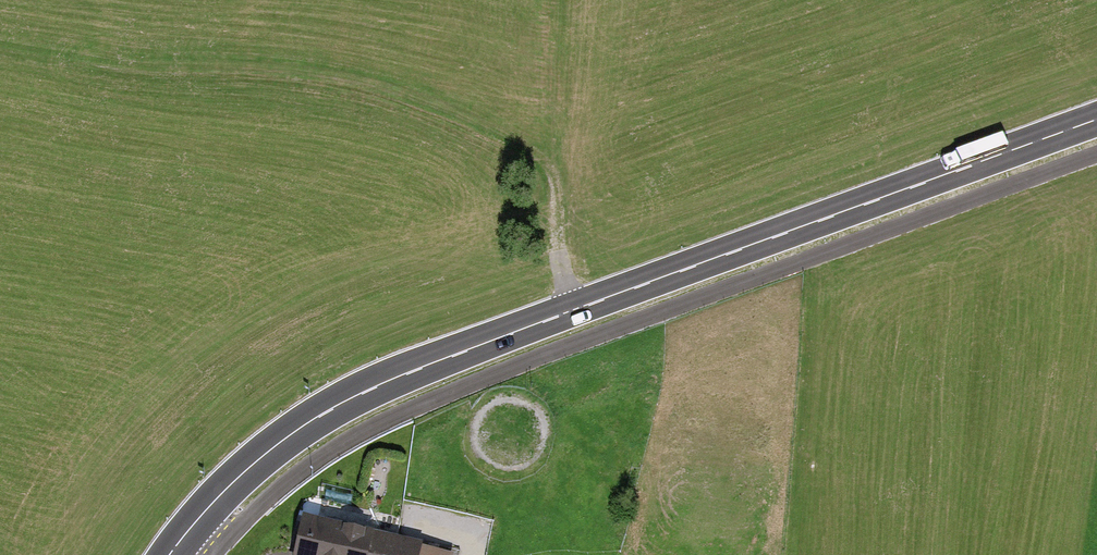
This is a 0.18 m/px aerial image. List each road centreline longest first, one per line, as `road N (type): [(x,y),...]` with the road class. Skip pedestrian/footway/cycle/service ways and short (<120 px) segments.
road 1 (secondary): [(1096,119),(388,380),(300,427),(226,489),(168,554)]
road 2 (track): [(153,70),(285,72),(370,84),(517,143),(550,177),(569,312)]

